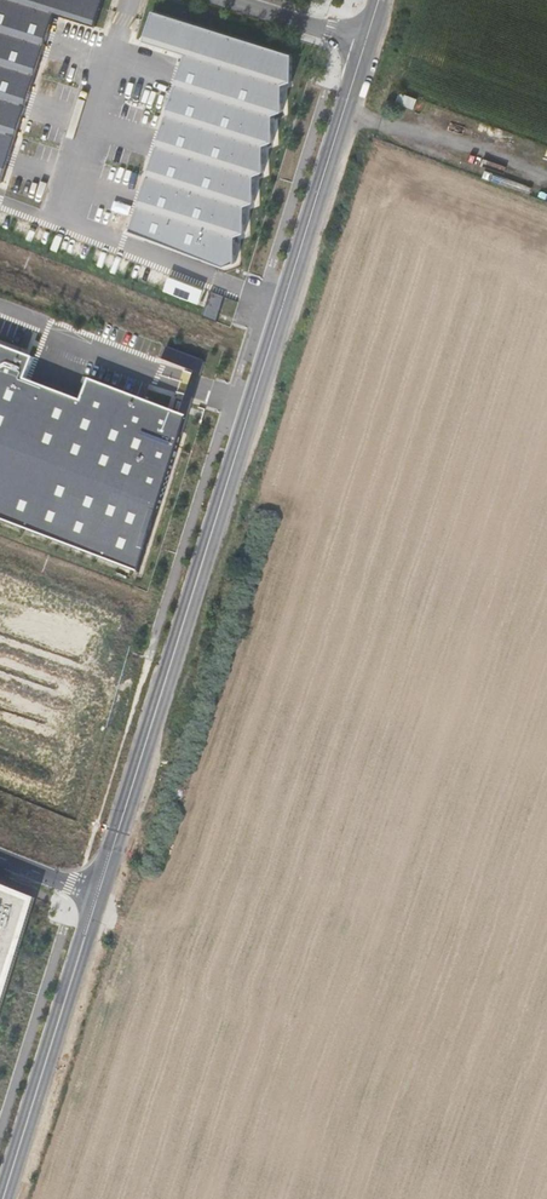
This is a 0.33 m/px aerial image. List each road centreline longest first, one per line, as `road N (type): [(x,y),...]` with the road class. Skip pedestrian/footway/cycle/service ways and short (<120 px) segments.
road 1 (tertiary): [(363,38),(95,893)]
road 2 (tertiary): [(95,893),(0,1191)]
road 3 (residential): [(363,38),(241,0)]

